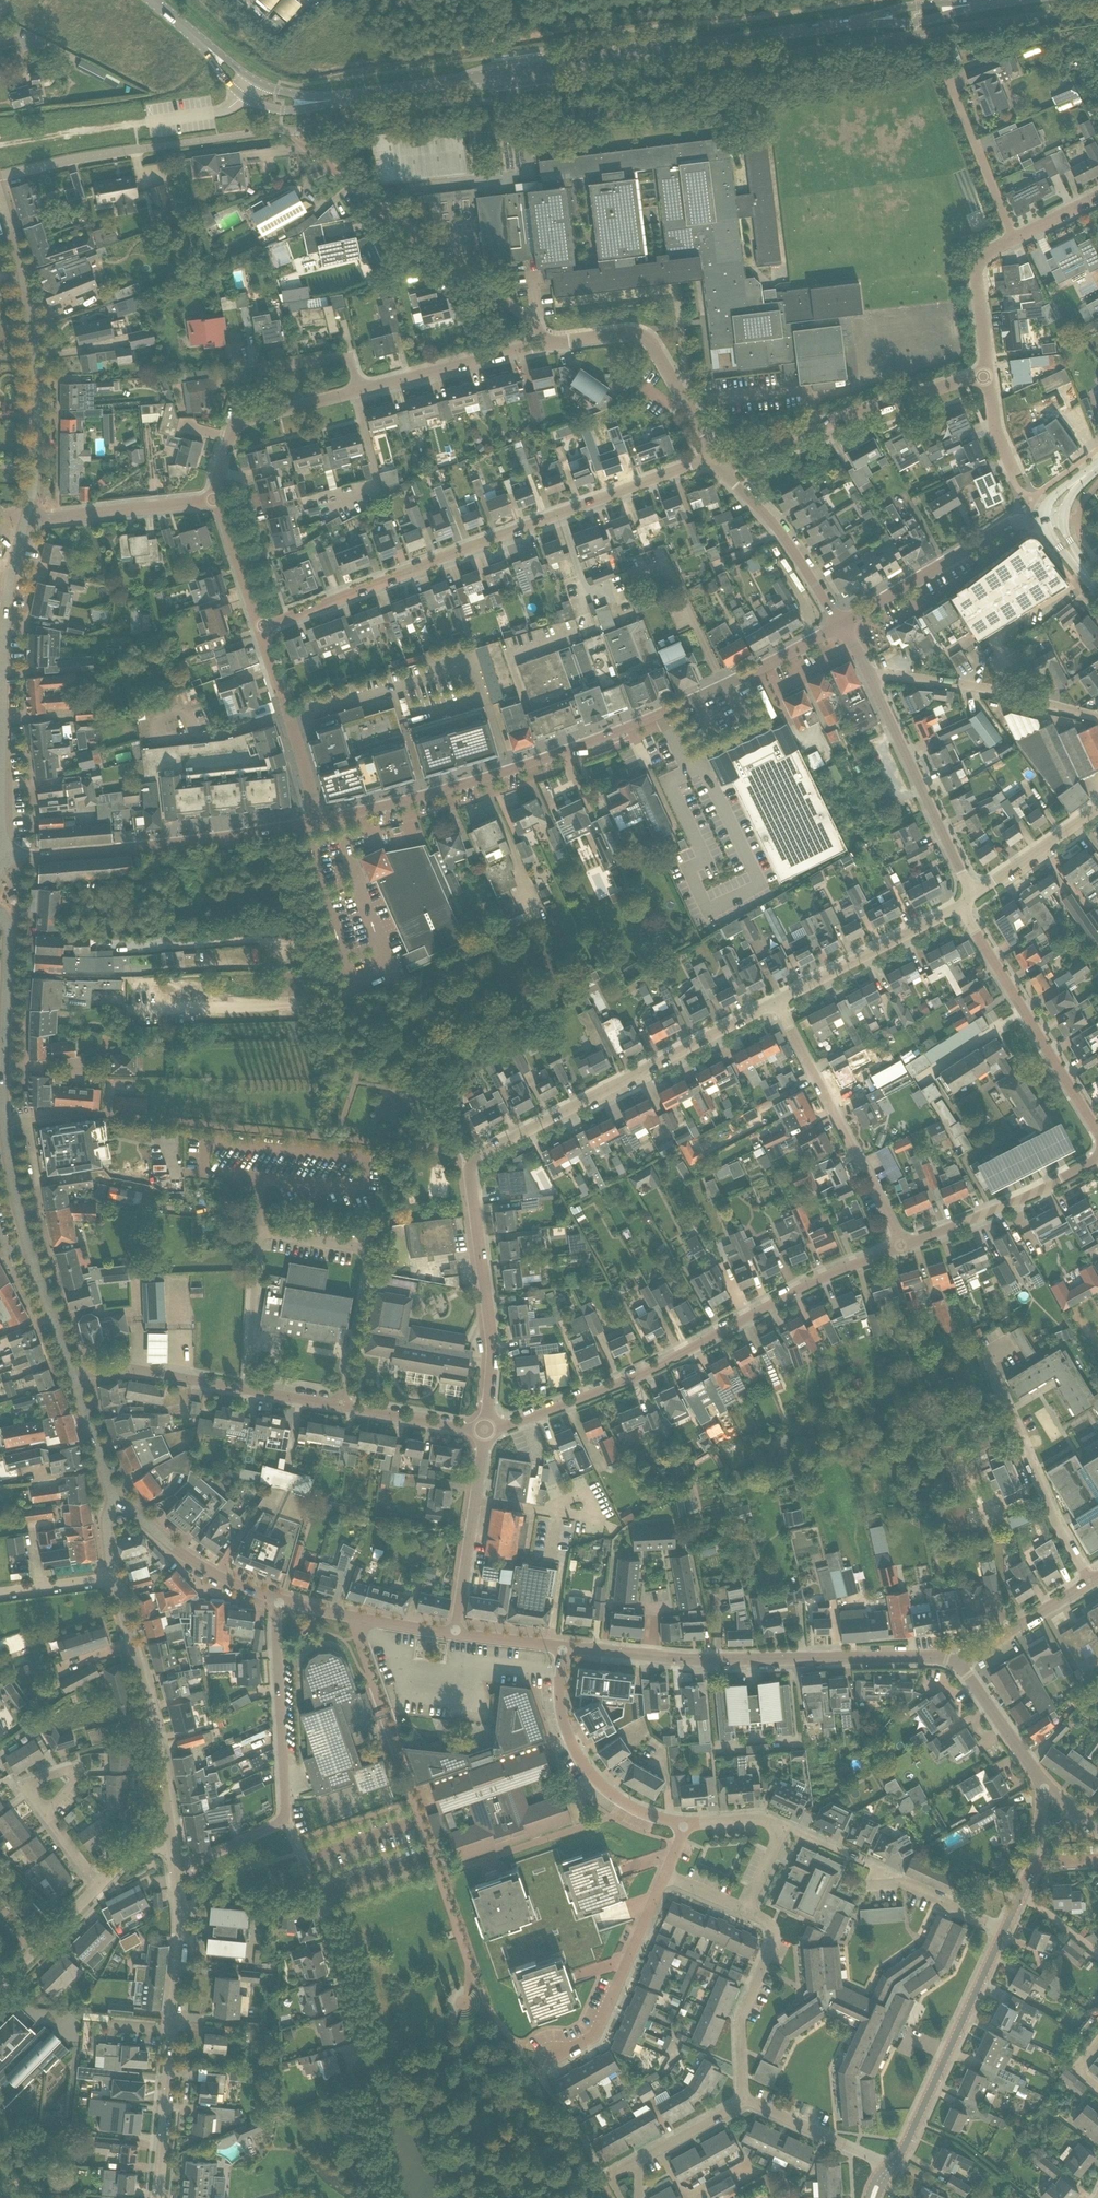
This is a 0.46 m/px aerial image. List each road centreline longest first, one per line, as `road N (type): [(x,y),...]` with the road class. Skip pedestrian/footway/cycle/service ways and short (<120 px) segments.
road 1 (residential): [(485,1429),(492,1335),(471,1163),(777,1001)]
road 2 (unclassified): [(841,626),(674,708),(538,761),(318,823)]
road 3 (secondary): [(339,98),(872,20)]
road 4 (residential): [(260,629),(717,458)]
road 5 (residential): [(485,1429),(648,1372),(799,1289),(901,1248)]
road 6 (residential): [(246,1391),(257,1230),(365,1252),(341,1406)]
road 7 (unclassified): [(157,2197),(180,1948),(175,1875)]
road 8 (residential): [(24,514),(35,401),(21,272),(0,197)]
road 9 (unclassified): [(1,857),(318,823)]
road 10 (residential): [(542,343),(535,322),(302,142)]
road 11 (unclassified): [(960,1664),(937,1656),(653,1656)]
road 12 (residential): [(717,458),(988,375)]
road 13 (unclassified): [(172,1845),(156,1733),(113,1575)]
road 14 (residential): [(901,1248),(777,1001)]
road 15 (residential): [(1091,1582),(1056,1524),(987,1359),(1010,1344)]
road 16 (residential): [(347,2061),(365,2055),(318,1894),(284,1817)]
road 17 (residential): [(1097,1132),(960,907)]
road 18 (tertiary): [(902,2153),(1005,1929)]
road 19 (residential): [(717,458),(643,334),(542,343)]
road 20 (residential): [(685,1823),(637,1810),(585,1768),(564,1724),(562,1646)]
road 21 (unclassified): [(841,626),(1004,526),(1054,519)]
road 22 (residential): [(973,896),(871,679)]
road 23 (residential): [(1097,718),(980,687),(871,679)]
road 24 (residential): [(552,2058),(595,2035),(663,1875)]
road 25 (residential): [(280,1599),(284,1817)]
road 26 (residential): [(901,1248),(1027,1198),(1097,1158)]
road 27 (residential): [(742,2101),(739,2019),(774,1940),(772,1925),(745,1911)]
road 28 (residential): [(841,626),(786,541),(717,458)]
road 29 (residential): [(455,1633),(485,1429)]
road 30 (residential): [(777,1001),(960,907)]
road 31 (residential): [(318,823),(260,629)]
road 32 (residential): [(2,708),(9,579),(24,514)]
road 33 (unclassified): [(280,1599),(204,1568),(114,1502)]
road 34 (unclassified): [(3,1105),(7,927),(0,914)]
road 35 (residential): [(24,514),(216,500)]
road 36 (residential): [(357,391),(542,343)]
road 37 (residential): [(233,420),(251,371),(339,358),(351,365),(357,391)]
road 38 (unclassified): [(455,1633),(280,1599)]
road 39 (residential): [(72,1378),(151,1372),(246,1391)]
road 40 (secondary): [(198,40),(235,90),(258,104),(295,110),(339,98)]
road 41 (residential): [(887,2165),(742,2101)]
road 42 (residential): [(1015,239),(954,94)]
road 43 (secondary): [(339,98),(264,87),(198,40)]
road 44 (residential): [(988,375),(977,266),(1015,239)]
road 45 (residential): [(960,1664),(1091,1582)]
road 46 (residential): [(973,896),(1097,806)]
road 47 (unclassified): [(1049,1788),(960,1664)]
road 48 (residential): [(1,857),(2,708)]
road 49 (residential): [(1005,1929),(904,1882),(867,1886)]
road 50 (residential): [(341,1406),(485,1429)]
road 51 (unclassified): [(27,1247),(8,1172),(3,1105)]
road 52 (residential): [(0,1987),(99,1885)]
road 53 (residential): [(0,176),(138,149)]
road 54 (residential): [(260,629),(216,500)]
road 55 (unclassified): [(114,1502),(72,1378)]
road 56 (residential): [(233,420),(357,391)]
road 57 (residential): [(284,1817),(175,1875)]
road 58 (residential): [(637,2160),(742,2101)]

